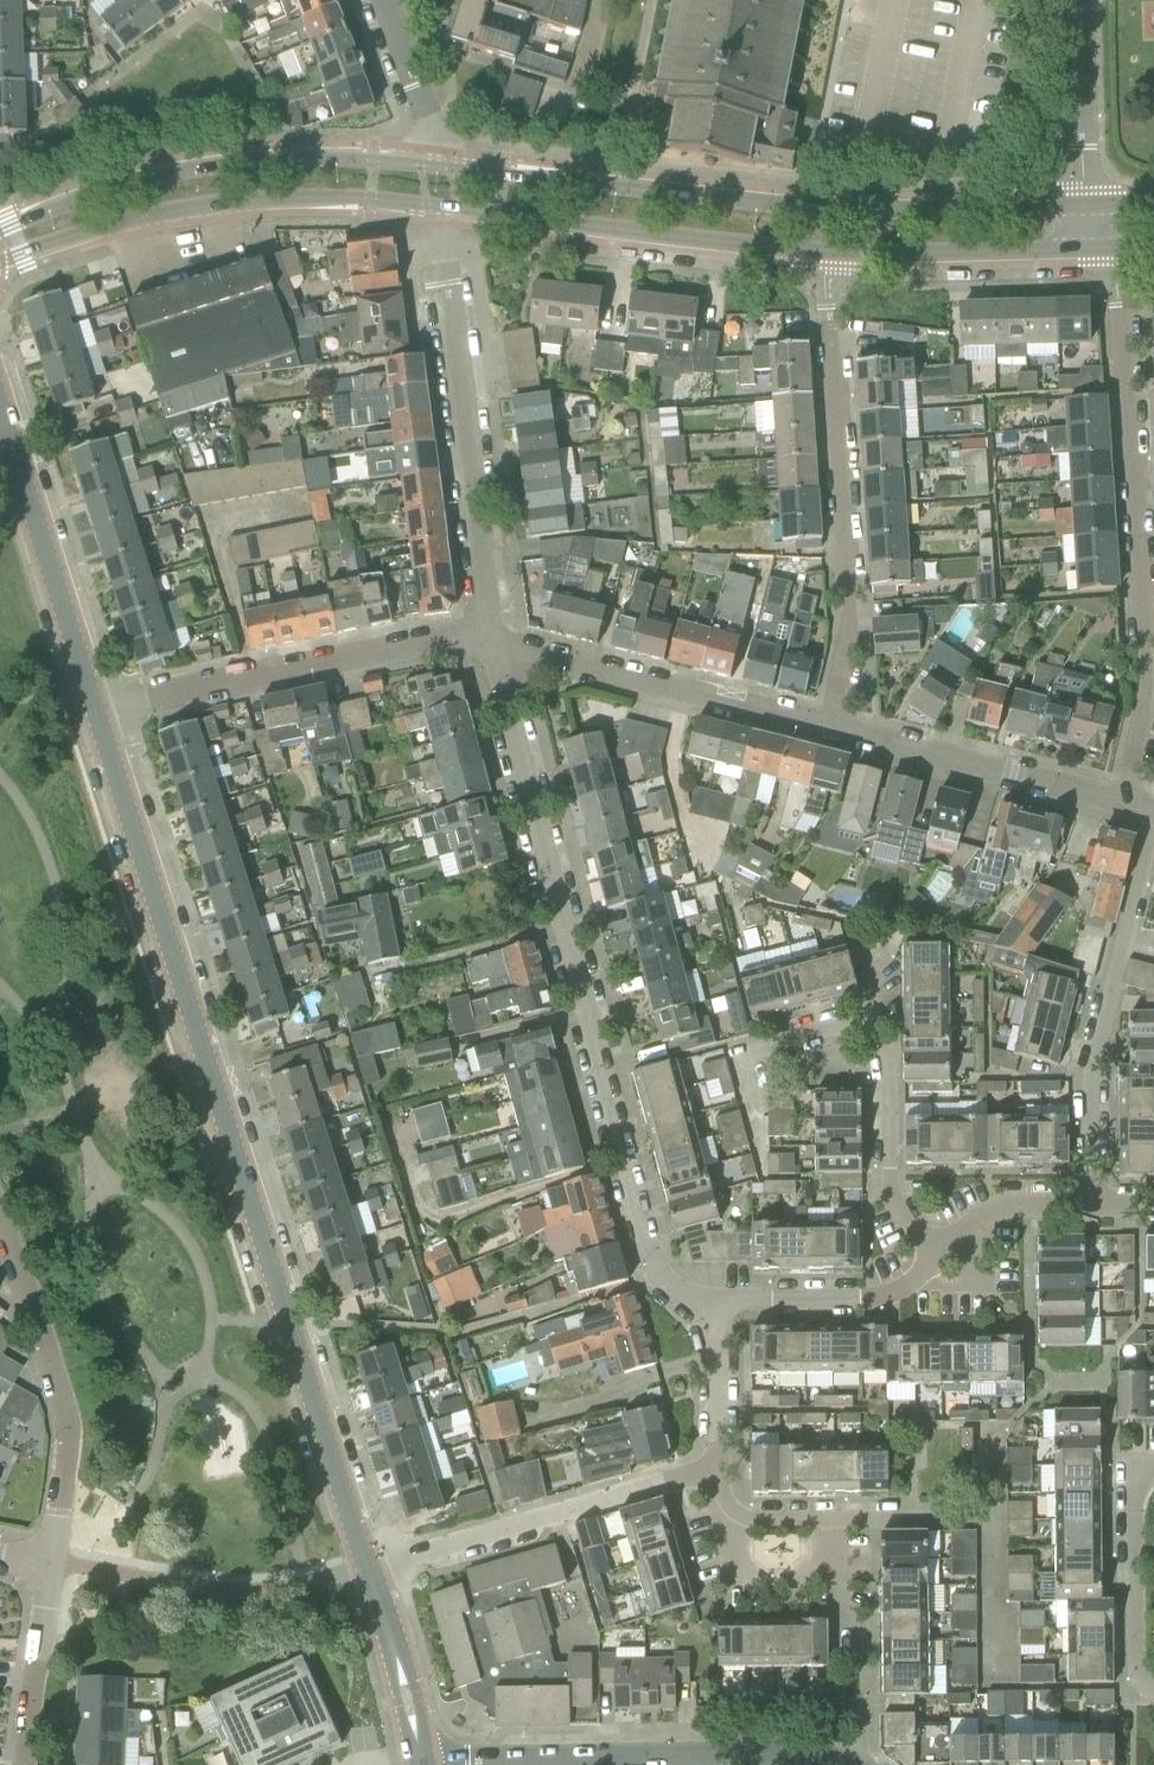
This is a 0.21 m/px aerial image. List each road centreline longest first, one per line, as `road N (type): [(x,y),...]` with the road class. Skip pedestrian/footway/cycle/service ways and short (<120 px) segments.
road 1 (unclassified): [(367,1571),(94,709)]
road 2 (tertiary): [(1088,207),(809,211),(433,168)]
road 3 (residential): [(1120,800),(1142,696),(1116,278),(1107,248)]
road 4 (residential): [(627,1163),(493,644)]
road 5 (residential): [(942,1254),(906,1218),(890,1188),(889,1012),(741,1053),(763,1166)]
road 6 (residential): [(824,252),(851,629),(828,728)]
road 7 (tertiary): [(0,263),(107,225),(205,205),(299,198),(437,207)]
road 8 (tertiary): [(433,168),(299,159),(200,169),(99,192),(0,231)]
road 9 (residential): [(493,644),(437,207)]
road 10 (residential): [(94,709),(425,643),(493,644)]
road 11 (tertiary): [(437,207),(824,252)]
road 12 (residential): [(814,1764),(425,1763)]
road 13 (residential): [(828,728),(493,644)]
road 14 (residential): [(51,1571),(64,1465),(62,1398),(0,1241)]
road 15 (residential): [(627,1163),(427,1220),(396,1116)]
road 16 (unclassified): [(94,709),(0,412)]
road 17 (residential): [(1120,800),(828,728)]
road 18 (tertiary): [(824,252),(1107,248)]
road 19 (residential): [(1093,1206),(1093,1076),(1125,940)]
road 20 (residential): [(367,1571),(624,1496)]
road 21 (residential): [(1153,1694),(1137,1693),(1136,1467),(1153,1467)]
road 22 (residential): [(715,1301),(884,1296),(942,1254)]
road 23 (residential): [(1088,207),(1082,0)]
road 24 (unclassified): [(425,1763),(367,1571)]
road 25 (residential): [(26,1764),(51,1571)]
road 26 (residential): [(715,1301),(680,1294),(655,1267),(627,1163)]
road 27 (residential): [(433,168),(425,106),(384,0)]
road 28 (residential): [(716,1471),(715,1301)]
road 29 (residential): [(996,1687),(993,1519)]
road 30 (residential): [(942,1254),(991,1212),(1093,1206)]
road 31 (residential): [(993,1519),(837,1519)]
road 32 (residential): [(866,1640),(839,1613),(837,1519)]

